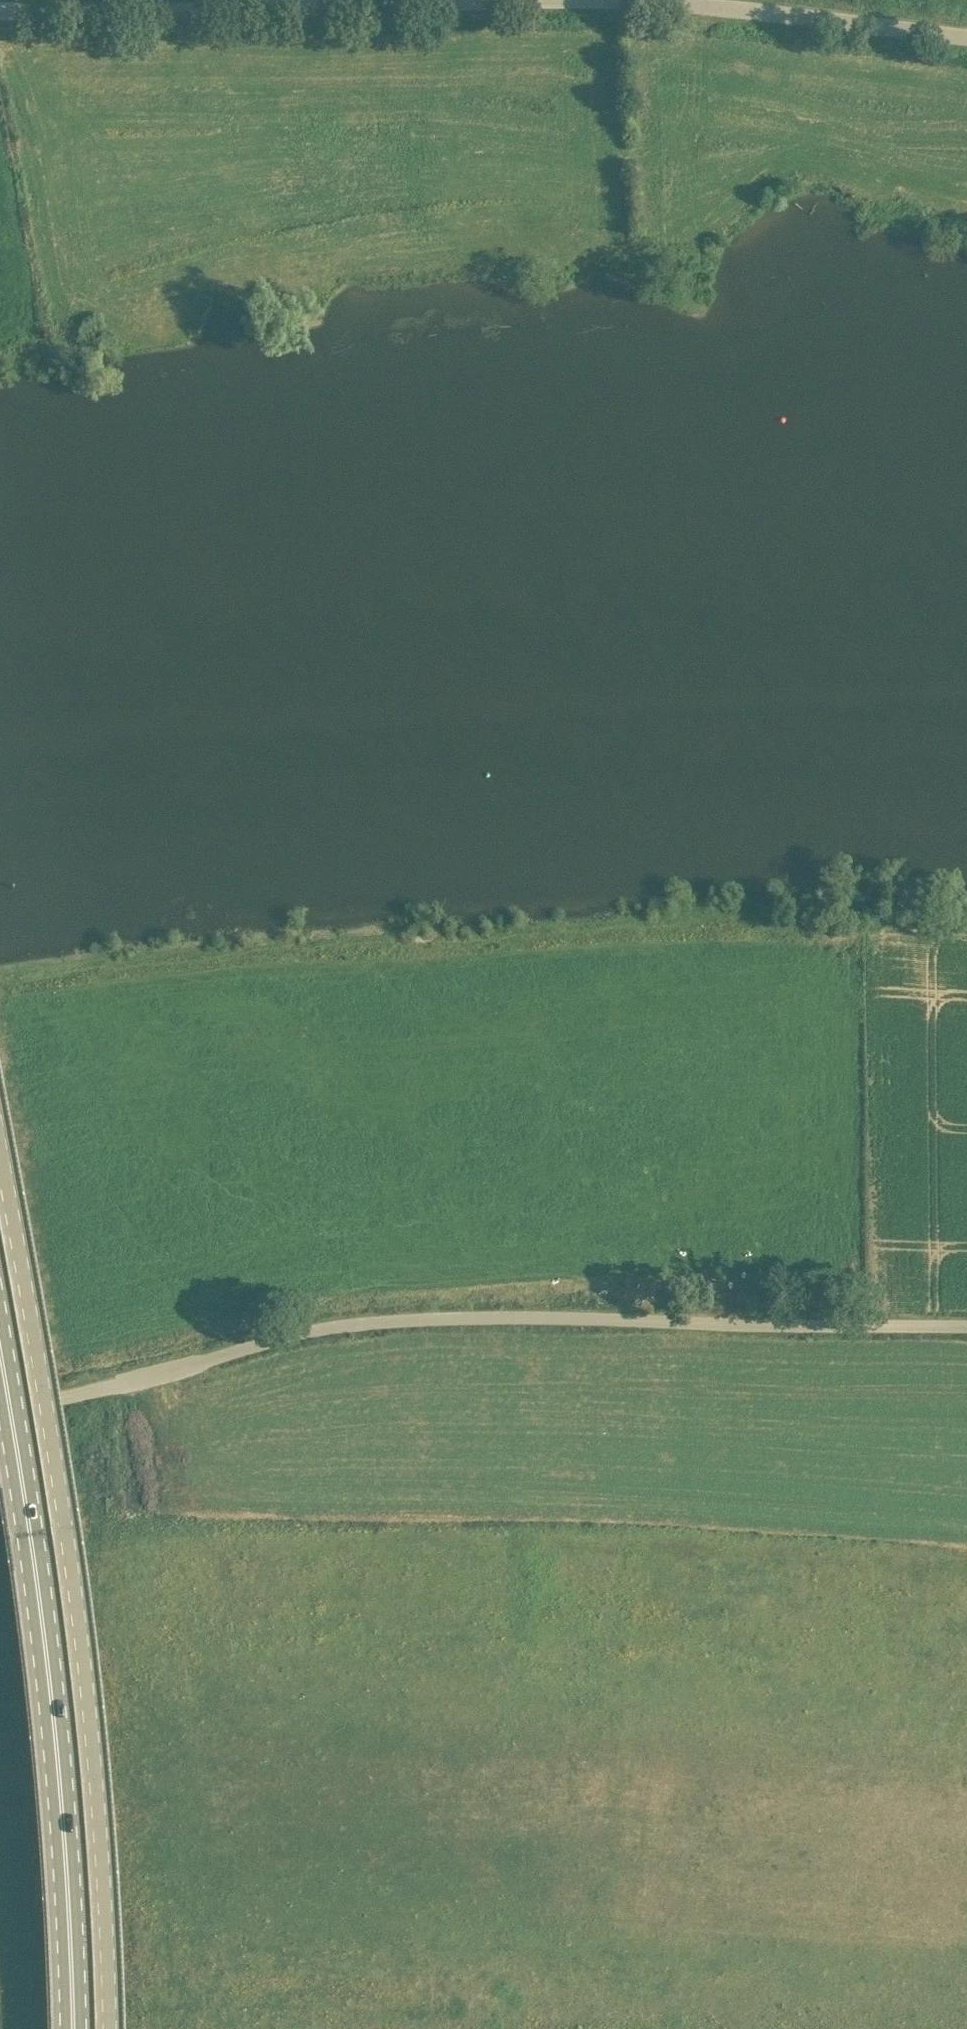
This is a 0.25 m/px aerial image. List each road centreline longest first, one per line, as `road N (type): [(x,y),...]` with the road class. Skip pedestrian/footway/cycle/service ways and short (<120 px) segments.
road 1 (unclassified): [(966,1329),(493,1317),(377,1322),(296,1333),(0,1405)]
road 2 (unclassified): [(107,2028),(97,1763),(0,1152)]
road 3 (primary): [(72,2028),(52,1675),(0,1368)]
road 4 (unclassified): [(460,0),(0,7)]
road 5 (unclassified): [(966,34),(707,0)]

